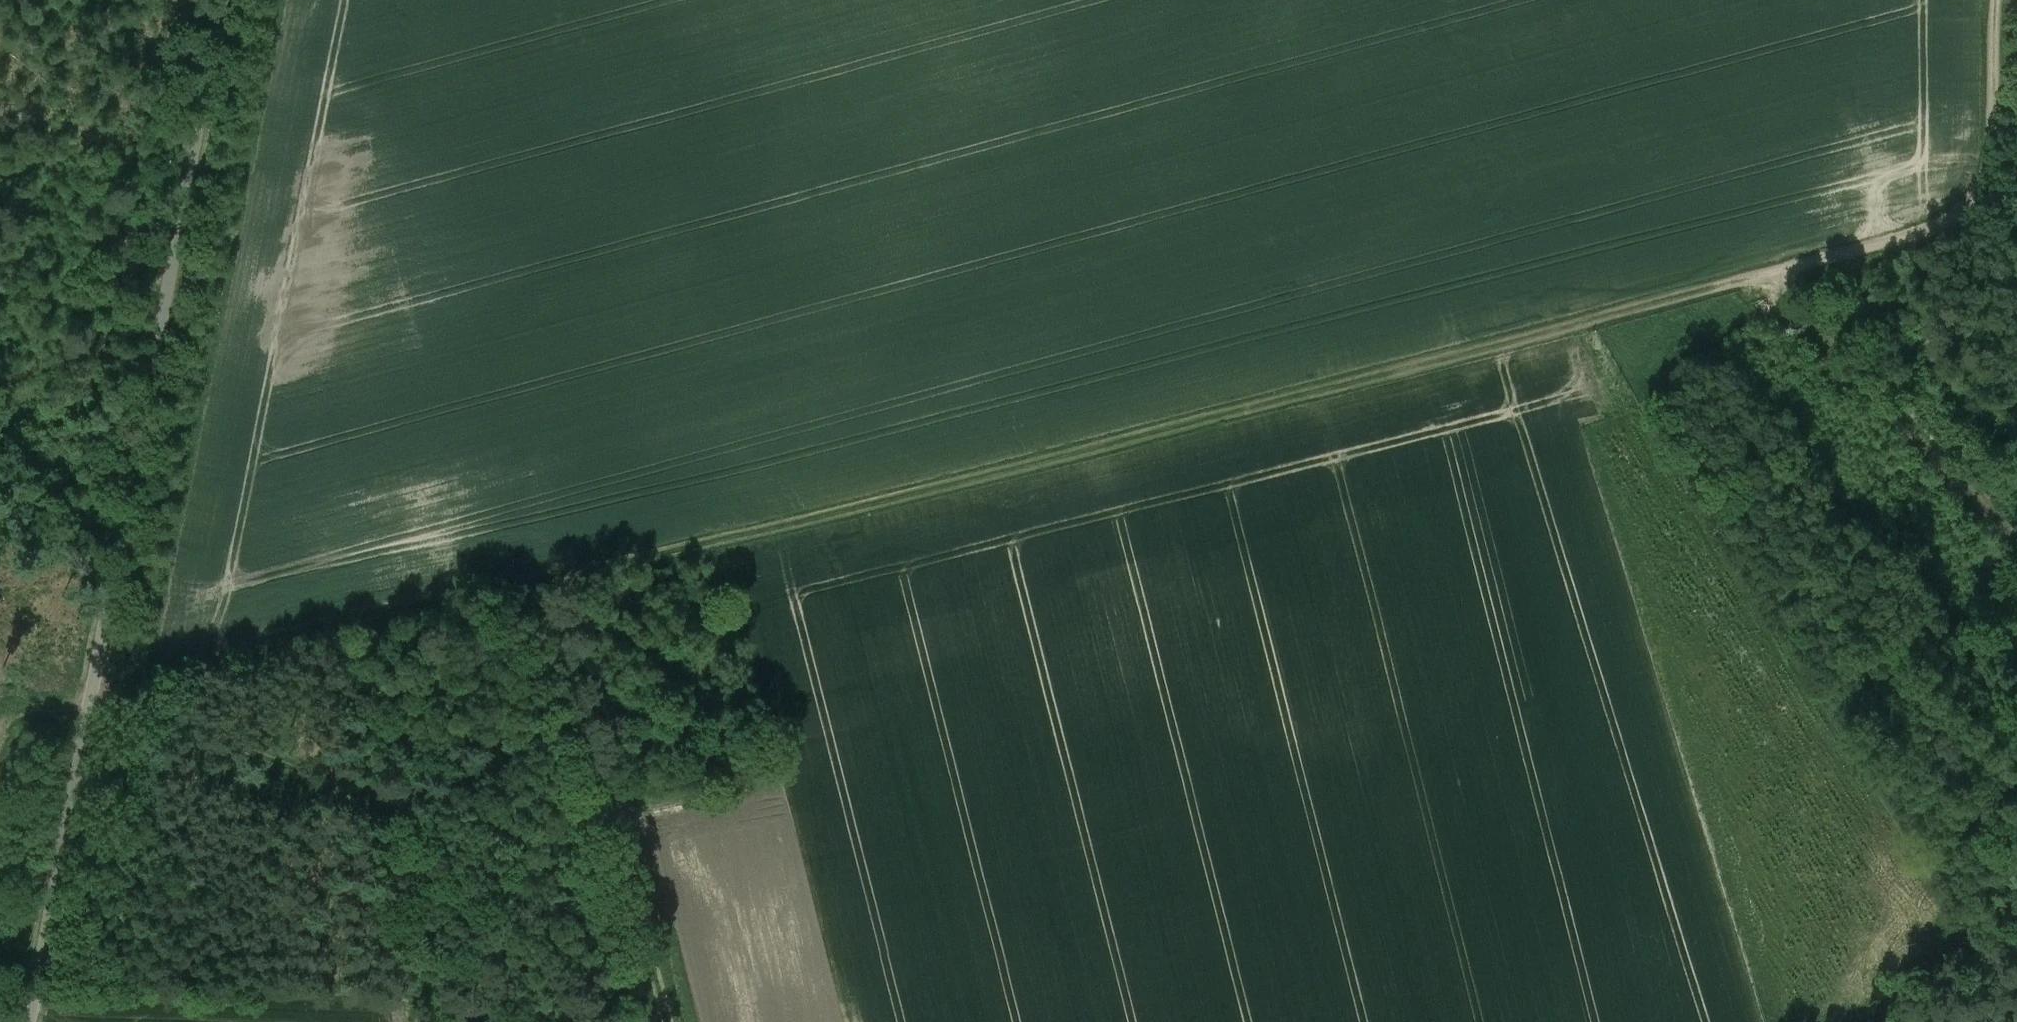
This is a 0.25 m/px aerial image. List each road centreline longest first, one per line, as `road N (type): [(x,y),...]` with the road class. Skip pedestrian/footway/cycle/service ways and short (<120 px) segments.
road 1 (unclassified): [(33,1021),(244,0)]
road 2 (track): [(2002,0),(2002,142),(1991,178),(1956,215),(1558,320)]

